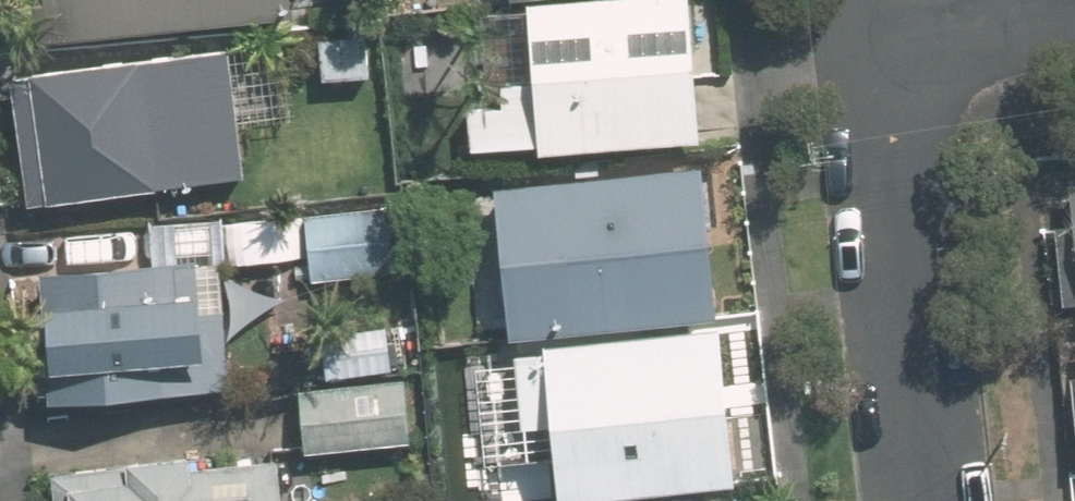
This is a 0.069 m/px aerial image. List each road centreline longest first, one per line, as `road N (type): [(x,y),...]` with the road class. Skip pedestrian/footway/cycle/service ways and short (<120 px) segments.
road 1 (residential): [(873,5),(916,500)]

